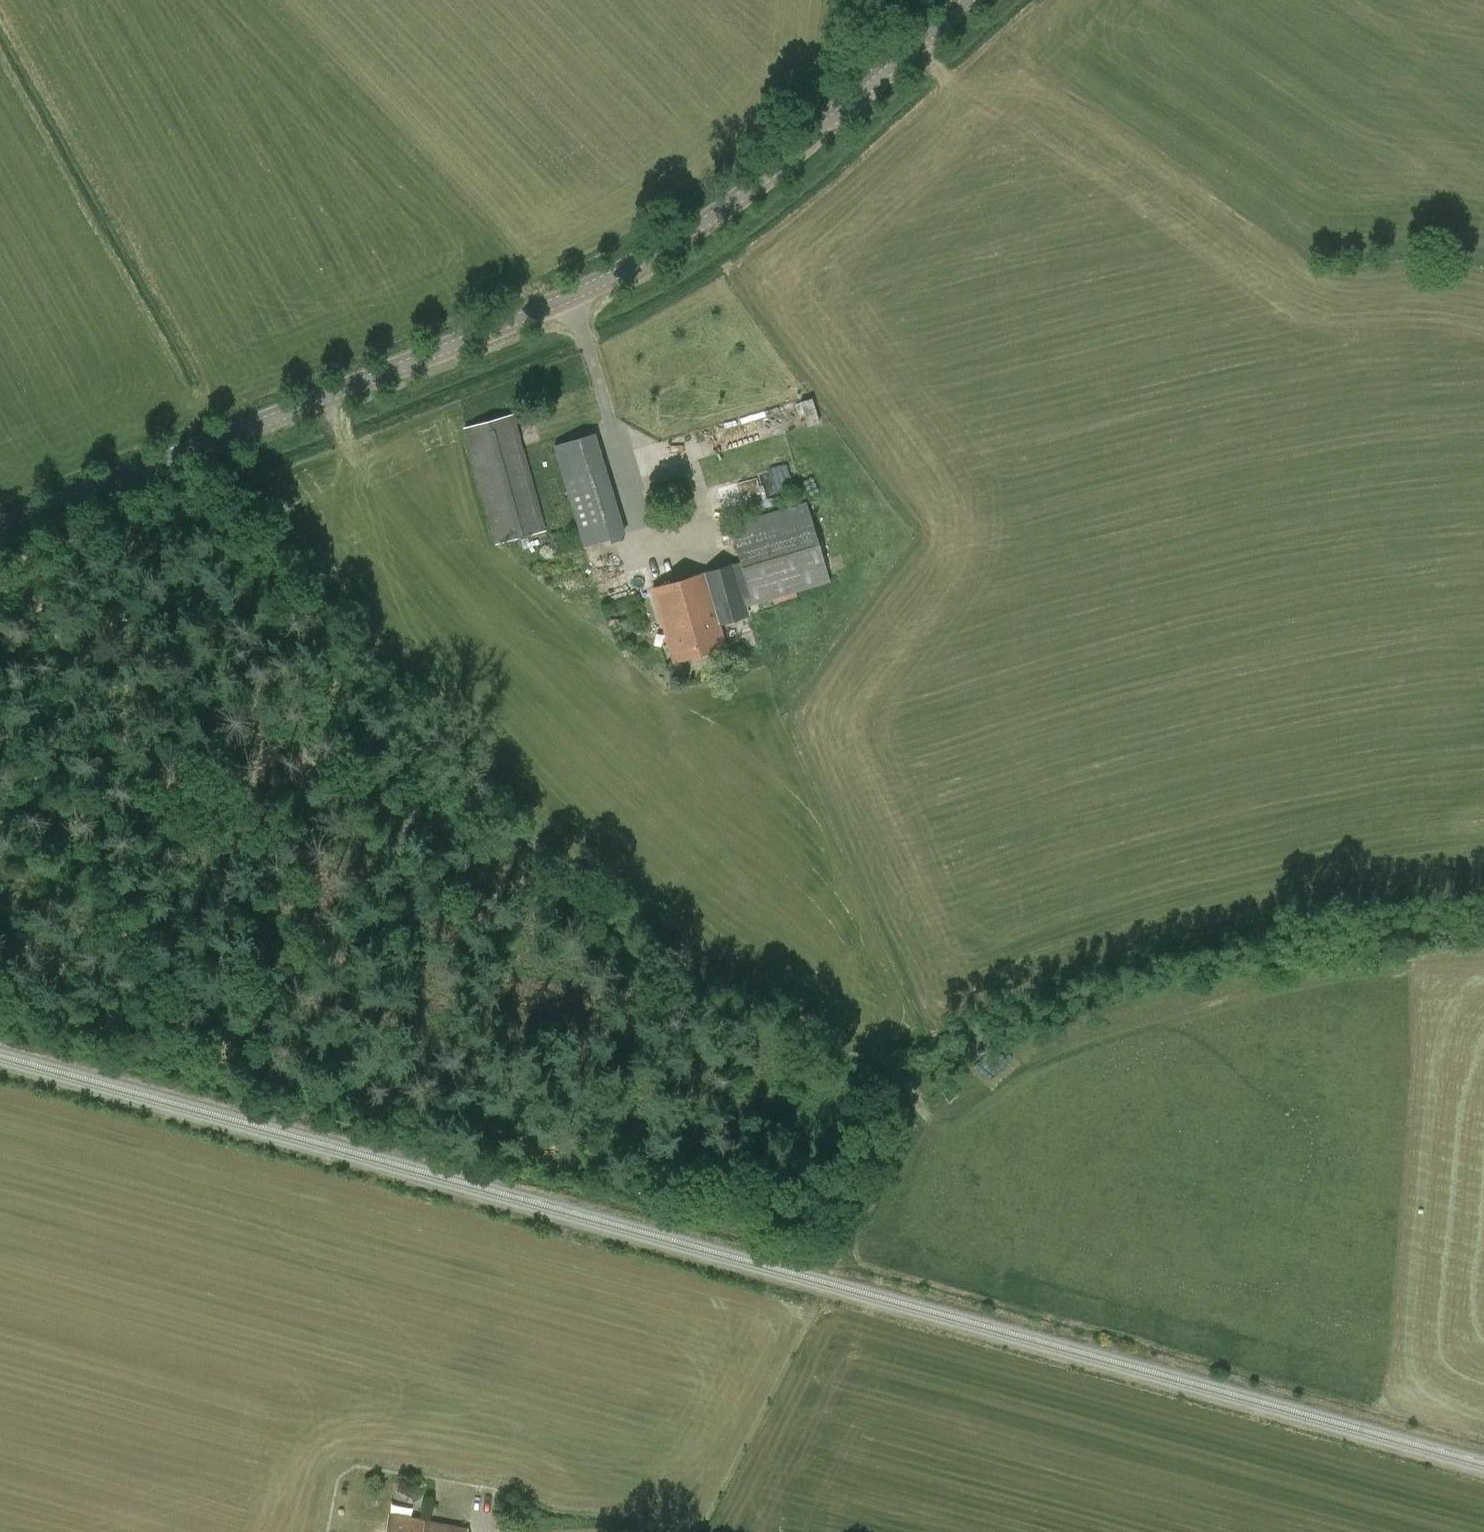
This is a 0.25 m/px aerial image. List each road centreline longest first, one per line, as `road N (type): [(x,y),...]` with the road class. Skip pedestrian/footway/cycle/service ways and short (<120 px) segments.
road 1 (tertiary): [(0,527),(636,261),(766,179),(968,0)]

